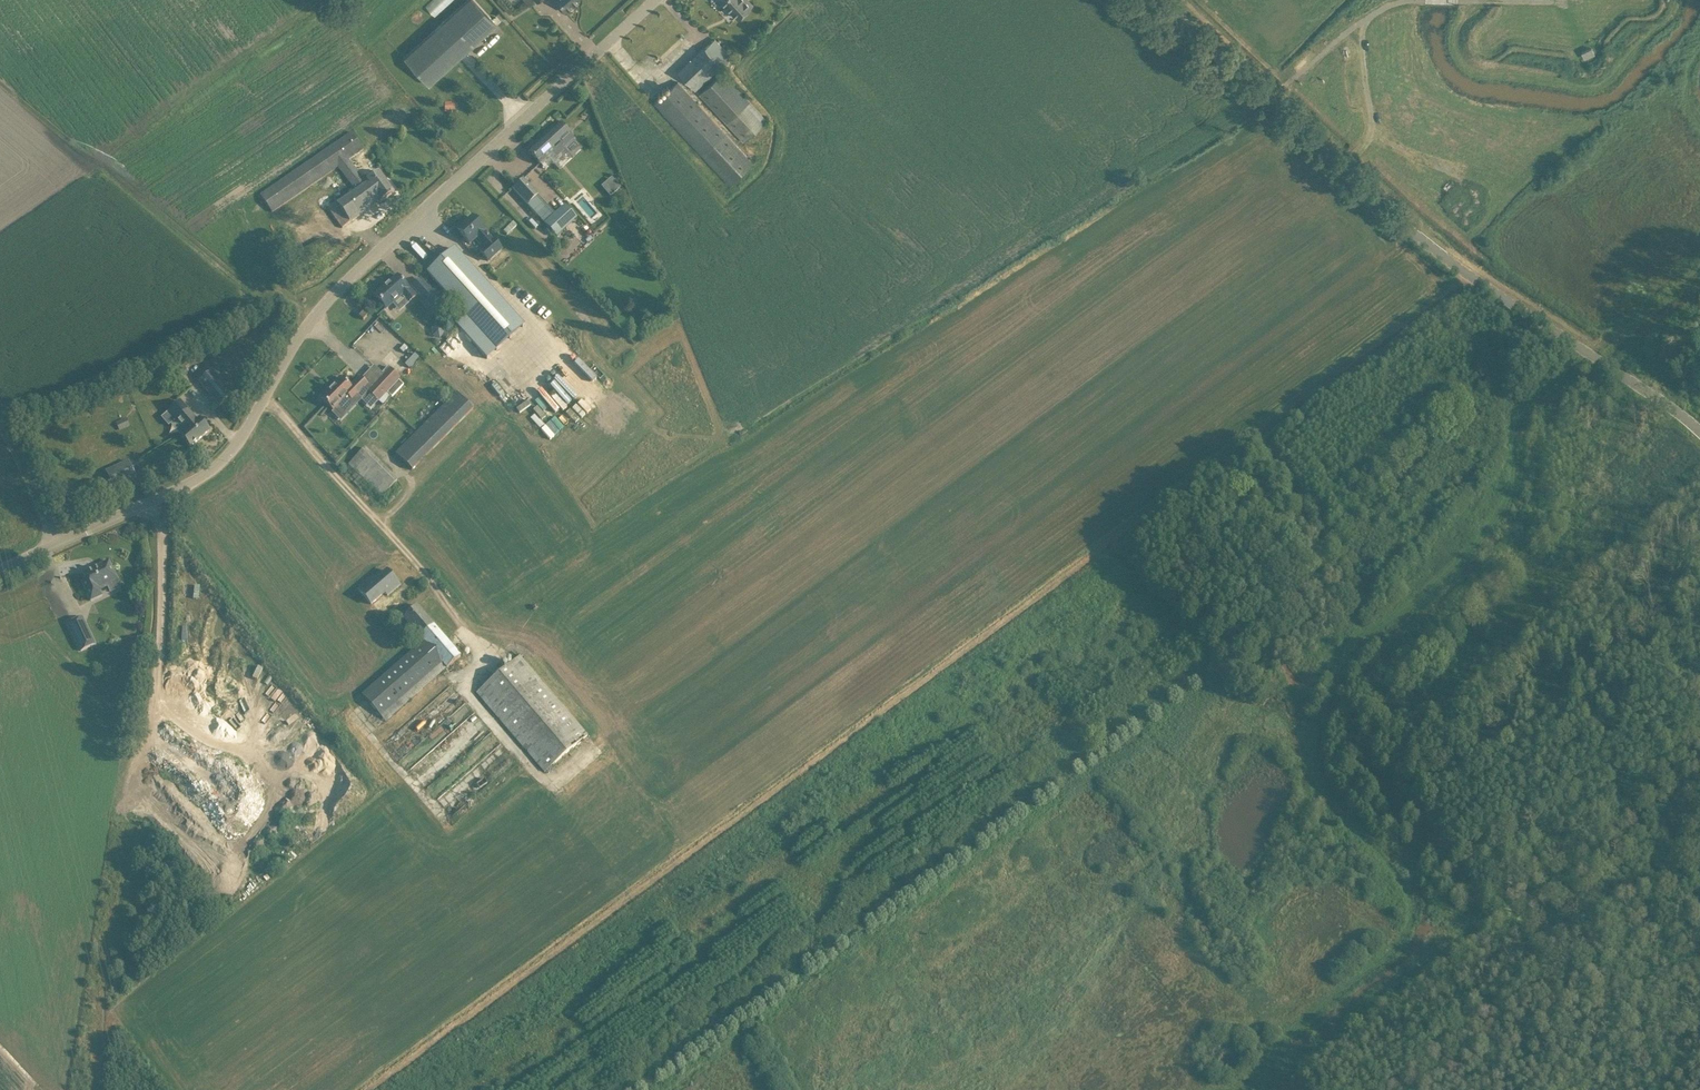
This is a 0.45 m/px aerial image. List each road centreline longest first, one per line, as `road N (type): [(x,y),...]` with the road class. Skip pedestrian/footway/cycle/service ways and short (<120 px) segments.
road 1 (track): [(365,1089),(1471,276)]
road 2 (track): [(1699,258),(1615,339),(1527,405),(1501,506),(1434,586),(1342,656),(1315,760),(1412,892),(1408,934),(1233,1089)]
road 3 (unclassified): [(1699,434),(1432,247),(1162,0)]
road 4 (unclassified): [(265,399),(323,307),(655,0)]
road 5 (unclassified): [(500,657),(265,399)]
road 6 (track): [(128,809),(156,707),(163,642),(163,499)]
road 7 (unclassified): [(62,548),(206,475),(241,440),(265,399)]
road 8 (unclassified): [(62,548),(0,432)]

